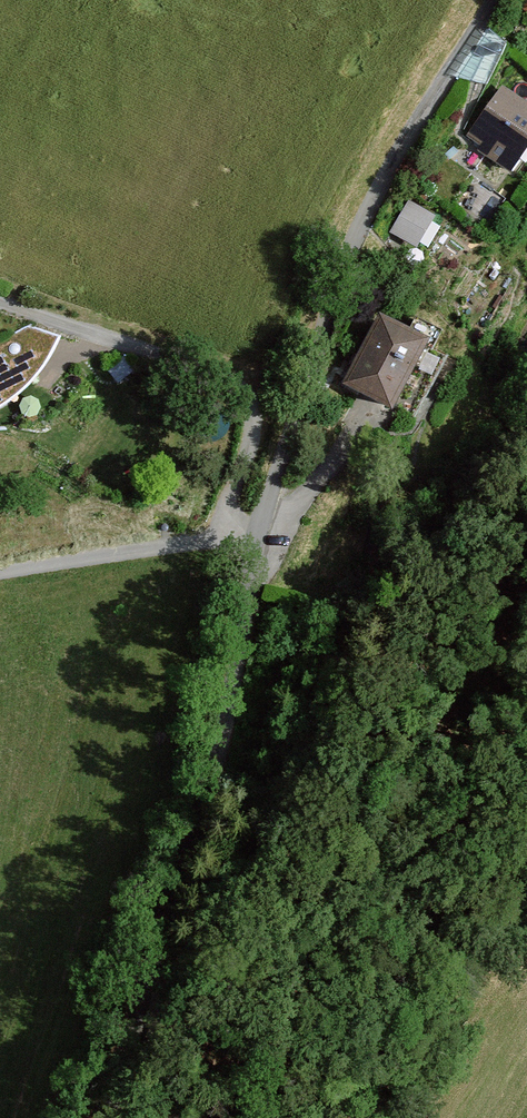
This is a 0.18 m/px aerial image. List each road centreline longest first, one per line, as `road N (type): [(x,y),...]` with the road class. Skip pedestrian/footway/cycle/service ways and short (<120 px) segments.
road 1 (unclassified): [(269,522),(103,1117)]
road 2 (unclassified): [(491,0),(379,187),(269,522)]
road 3 (residential): [(269,522),(0,583)]

